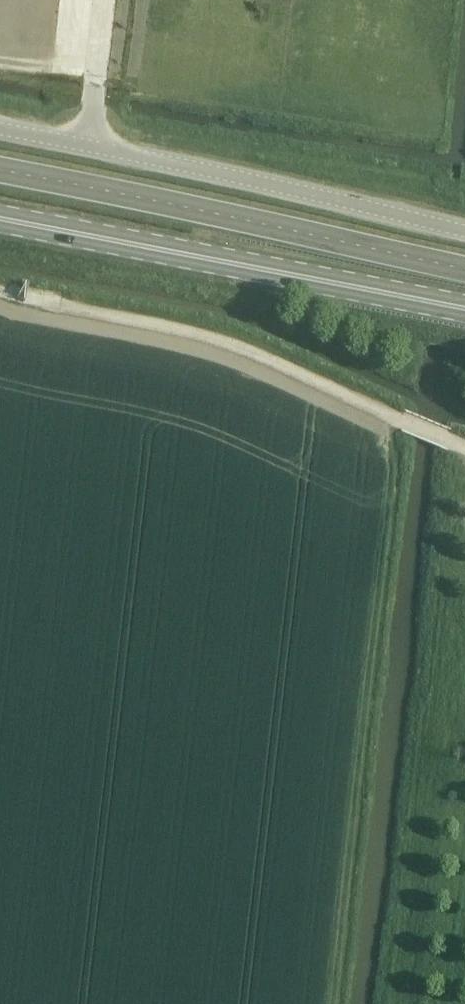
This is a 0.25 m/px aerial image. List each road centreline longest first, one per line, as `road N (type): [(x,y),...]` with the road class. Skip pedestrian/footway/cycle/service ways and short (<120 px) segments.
road 1 (track): [(464,451),(244,350),(0,290)]
road 2 (unclassified): [(464,231),(0,130)]
road 3 (primary): [(464,312),(0,221)]

